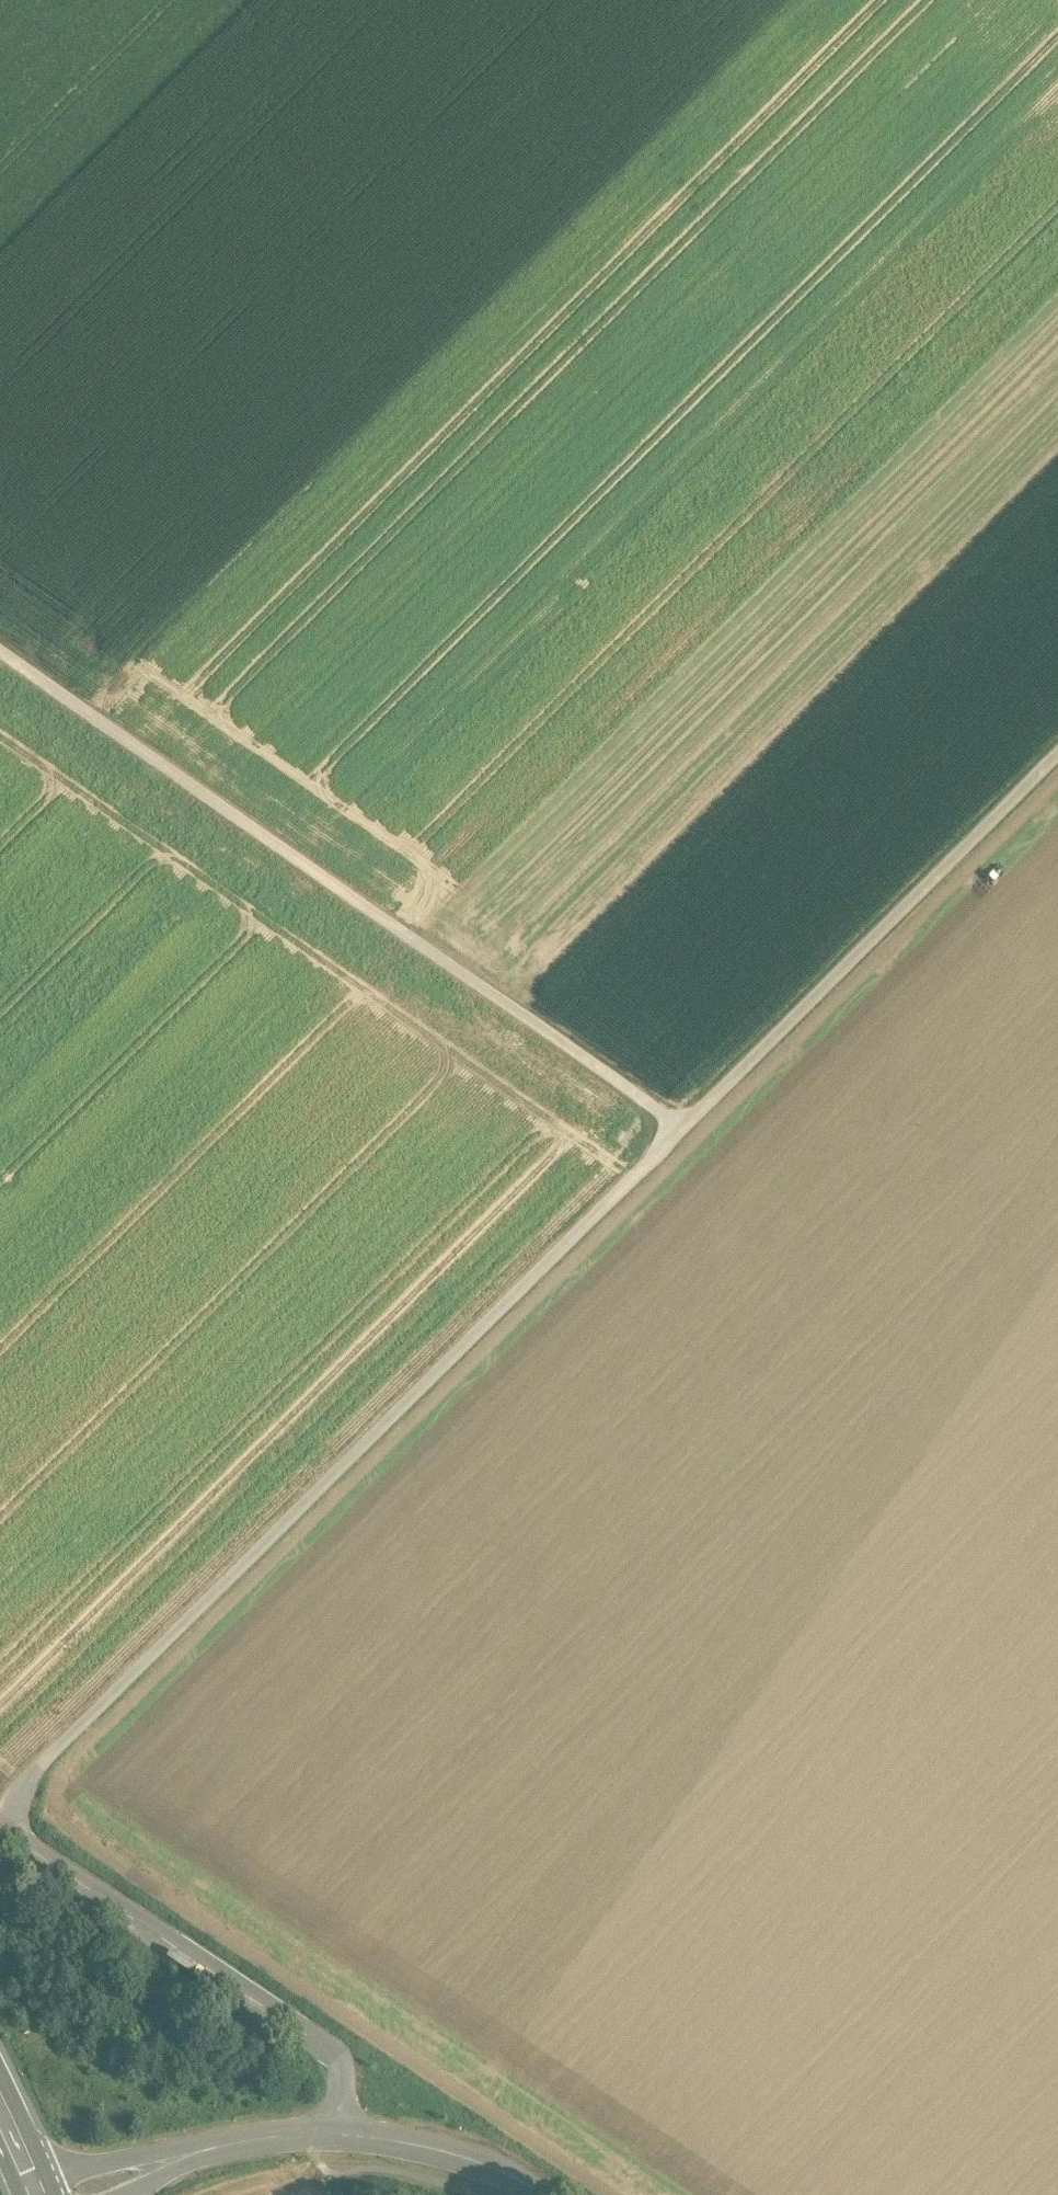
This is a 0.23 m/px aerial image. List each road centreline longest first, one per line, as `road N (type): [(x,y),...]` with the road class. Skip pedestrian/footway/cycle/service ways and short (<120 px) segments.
road 1 (track): [(339,2137),(343,2085),(323,2047),(26,1850),(7,1828),(16,1795),(681,1131)]
road 2 (track): [(681,1131),(0,654)]
road 3 (track): [(681,1131),(1057,756)]
road 4 (tertiary): [(144,2171),(276,2136),(339,2137),(450,2157),(536,2194)]

